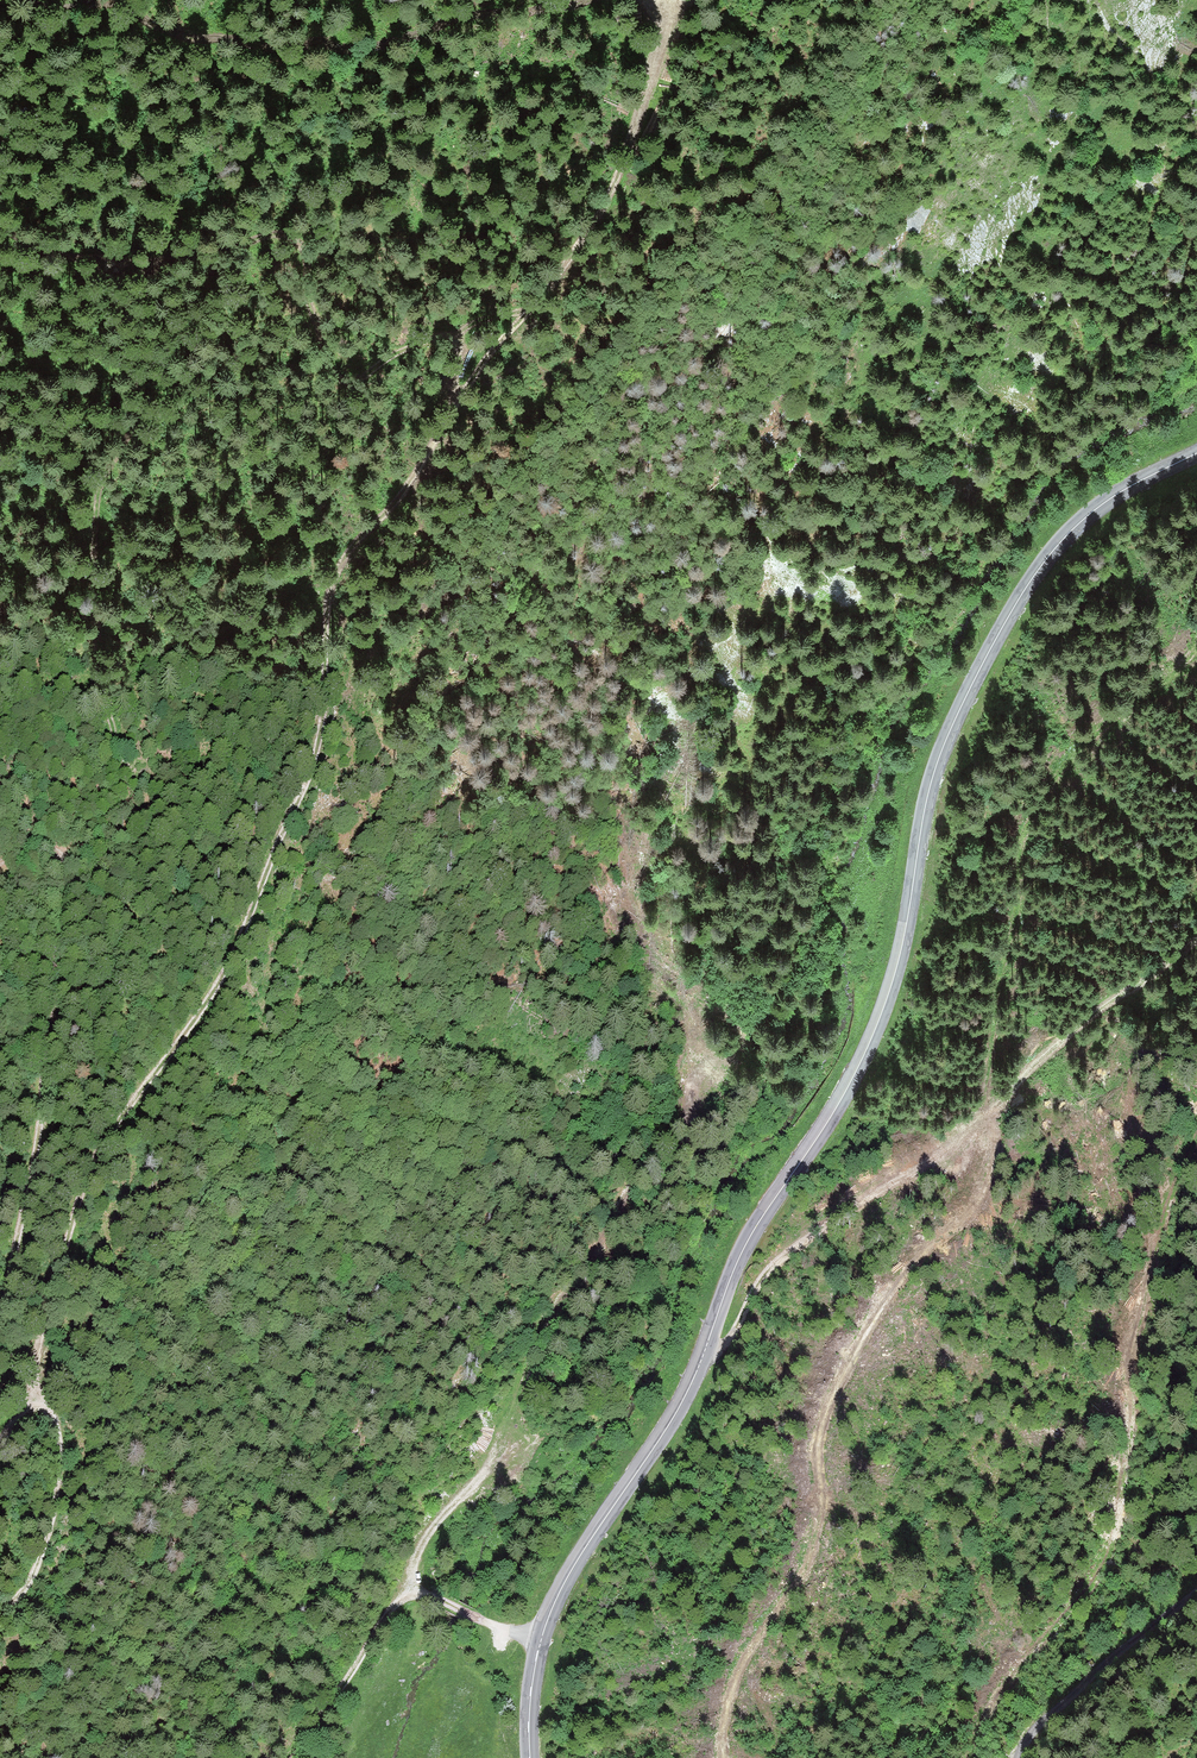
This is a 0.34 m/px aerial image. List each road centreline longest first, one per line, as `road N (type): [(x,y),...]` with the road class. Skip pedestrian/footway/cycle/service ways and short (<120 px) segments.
road 1 (secondary): [(531,1757),(539,1644),(556,1595),(689,1392),(737,1260),(876,1035),(905,945),(923,811),(945,739),(1008,619),(1081,522),(1196,453)]
road 2 (track): [(0,1444),(32,1395),(53,1287),(91,1169),(213,994),(310,777),(334,580),(402,497),(481,368),(530,311)]
road 3 (track): [(405,1587),(421,1551),(486,1467),(549,1331),(778,980),(856,759)]
road 4 (track): [(988,1115),(996,1157),(986,1194),(889,1299),(830,1409),(819,1456),(818,1537),(738,1679),(723,1757)]
road 5 (track): [(1196,1137),(1153,1263),(1117,1537),(1094,1588),(987,1718),(977,1757)]
road 6 (track): [(58,856),(111,752),(97,691),(95,533),(100,494),(134,426),(139,395),(108,263)]
road 7 (track): [(40,1404),(15,1363),(4,1316),(38,1142),(65,881),(58,856)]
road 8 (track): [(457,404),(459,333),(396,355),(357,381),(334,374),(298,238),(274,234),(154,264),(108,263)]
road 9 (track): [(707,1346),(730,1338),(766,1277),(791,1252),(942,1156),(988,1115)]
road 10 (track): [(298,1757),(405,1587),(539,1644)]
road 11 (track): [(530,311),(599,214),(625,161),(660,28),(654,0)]
road 12 (track): [(1196,936),(1076,1026),(988,1115)]
road 13 (track): [(1016,1757),(1031,1727),(1196,1593)]
road 14 (track): [(40,1404),(62,1461),(33,1579),(0,1620)]

